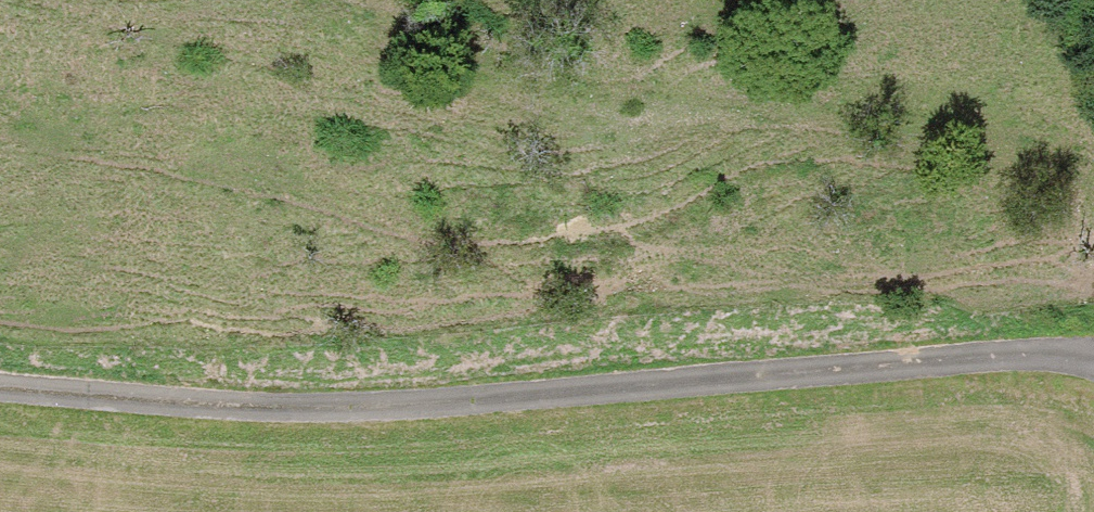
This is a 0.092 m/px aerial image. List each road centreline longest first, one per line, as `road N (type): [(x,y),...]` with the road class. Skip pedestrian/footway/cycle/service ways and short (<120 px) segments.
road 1 (track): [(1093,356),(730,374),(290,410),(0,391)]
road 2 (track): [(1048,354),(1054,245),(957,147),(632,95),(408,47),(323,0)]

